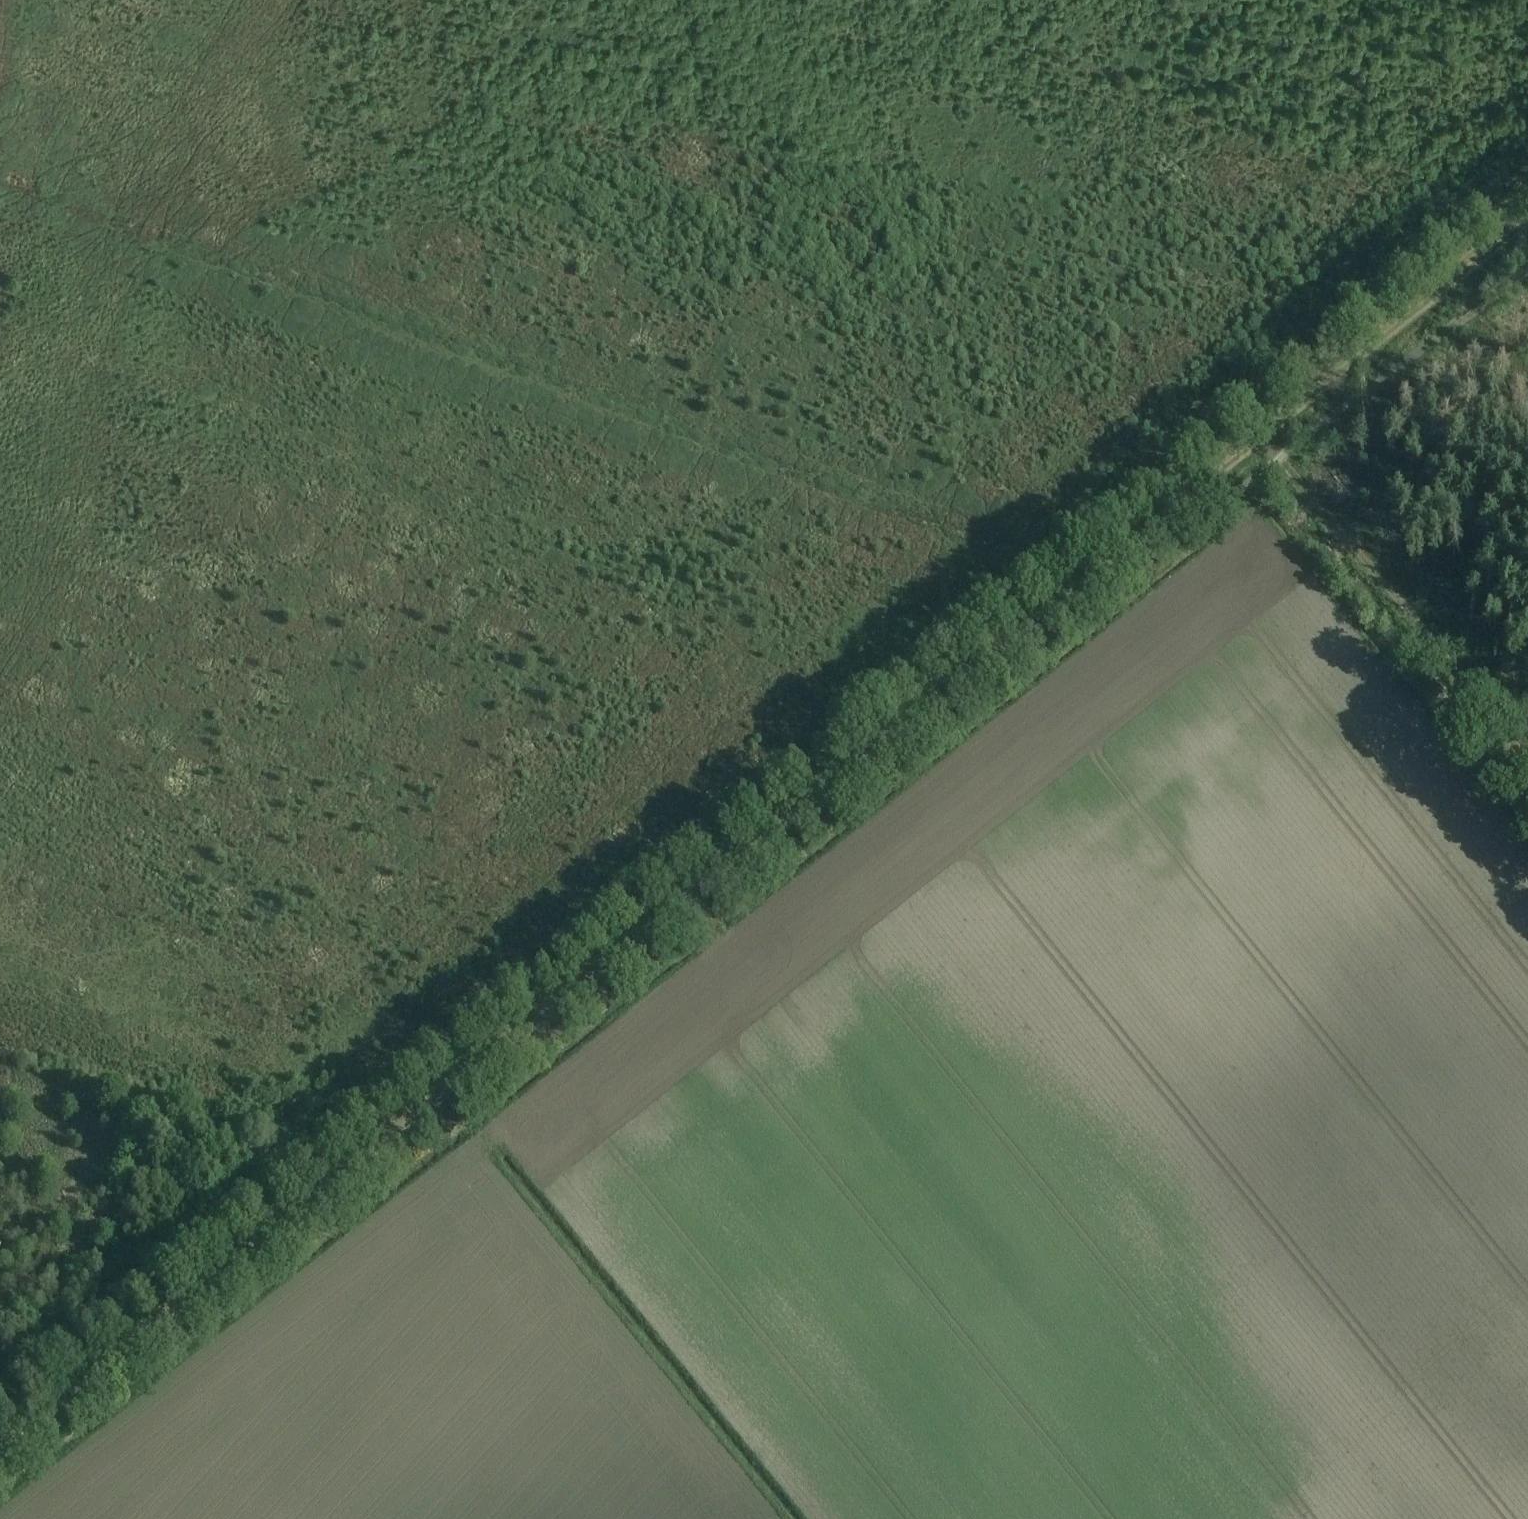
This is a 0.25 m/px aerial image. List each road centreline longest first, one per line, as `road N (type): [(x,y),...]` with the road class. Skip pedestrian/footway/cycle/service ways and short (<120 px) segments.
road 1 (track): [(0,1449),(1269,432)]
road 2 (track): [(1527,756),(1269,432)]
road 3 (track): [(1269,432),(1527,222)]

